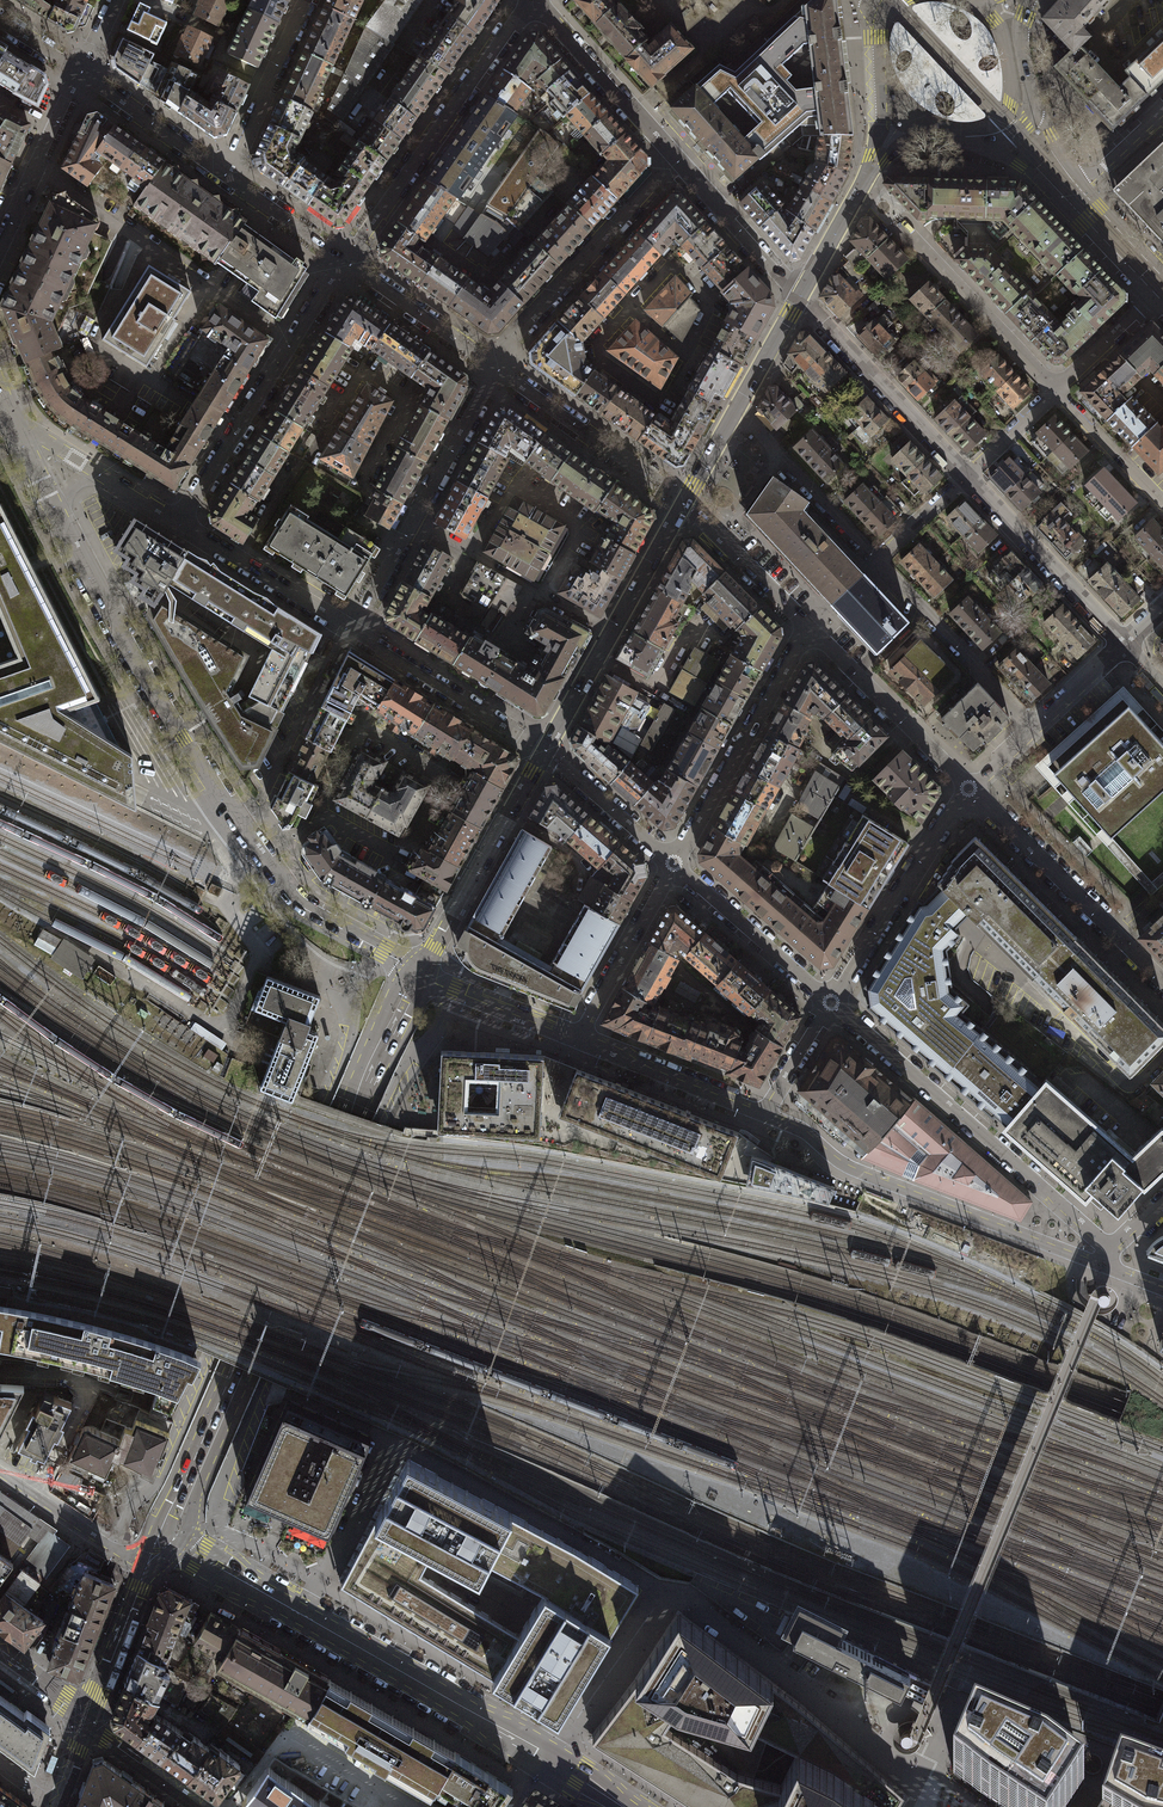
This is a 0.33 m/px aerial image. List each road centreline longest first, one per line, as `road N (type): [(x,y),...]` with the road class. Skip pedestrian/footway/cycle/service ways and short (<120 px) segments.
road 1 (tertiary): [(159,1541),(419,972)]
road 2 (residential): [(419,972),(287,893),(182,738),(61,522)]
road 3 (residential): [(548,1759),(665,1592),(924,1773)]
road 4 (tertiary): [(159,1541),(548,1759)]
road 5 (residential): [(764,1114),(802,1129),(856,1171),(1101,1267)]
road 6 (residential): [(1108,1246),(831,1002)]
road 7 (residential): [(358,245),(531,0)]
road 8 (residential): [(352,632),(496,369)]
road 9 (tertiary): [(545,753),(685,502)]
road 10 (residential): [(176,524),(325,288)]
road 11 (residential): [(970,791),(1162,988)]
road 12 (residential): [(496,369),(677,162)]
road 13 (residential): [(807,627),(674,865)]
road 14 (residential): [(831,1002),(970,791)]
road 15 (tertiary): [(419,972),(545,753)]
road 16 (residential): [(797,299),(966,478)]
road 17 (residential): [(807,627),(970,791)]
road 18 (residential): [(878,559),(1033,729)]
road 19 (residential): [(966,478),(1124,645)]
road 20 (residential): [(545,753),(352,632)]
road 21 (residential): [(1054,391),(899,225)]
road 22 (residential): [(677,162),(534,0)]
road 23 (residential): [(831,1002),(674,865)]
road 24 (residential): [(352,632),(176,524)]
road 25 (residential): [(735,411),(878,559)]
road 26 (residential): [(579,1037),(764,1114)]
road 27 (tertiary): [(940,137),(999,122),(1011,104),(1001,35),(969,0)]
road 28 (residential): [(674,865),(579,1037)]
road 29 (residential): [(344,264),(496,369)]
road 30 (residential): [(797,299),(677,162)]
road 31 (residential): [(80,74),(225,178)]
road 32 (tertiary): [(86,1725),(150,1560)]
road 33 (residential): [(685,502),(807,627)]
road 34 (tertiary): [(150,1560),(117,1554),(0,1476)]
road 35 (residential): [(419,972),(579,1037)]
road 36 (residential): [(674,865),(545,753)]
road 37 (residential): [(308,0),(238,152)]
road 38 (residential): [(0,244),(68,98)]
road 39 (residential): [(1162,507),(1054,391)]
road 40 (tertiary): [(876,27),(878,114),(866,175)]
road 41 (residential): [(1054,391),(1161,289)]
road 42 (residential): [(225,178),(344,264)]
road 43 (tertiary): [(797,299),(866,175)]
road 44 (tertiary): [(200,1806),(86,1725)]
road 45 (residential): [(764,1114),(831,1002)]
road 46 (tertiary): [(735,411),(797,299)]
road 47 (residential): [(1161,289),(1074,196)]
road 48 (residential): [(496,369),(597,442)]
road 49 (residential): [(1124,645),(1033,729)]
road 50 (residential): [(966,478),(1054,391)]
road 51 (residential): [(1162,113),(1074,196)]

